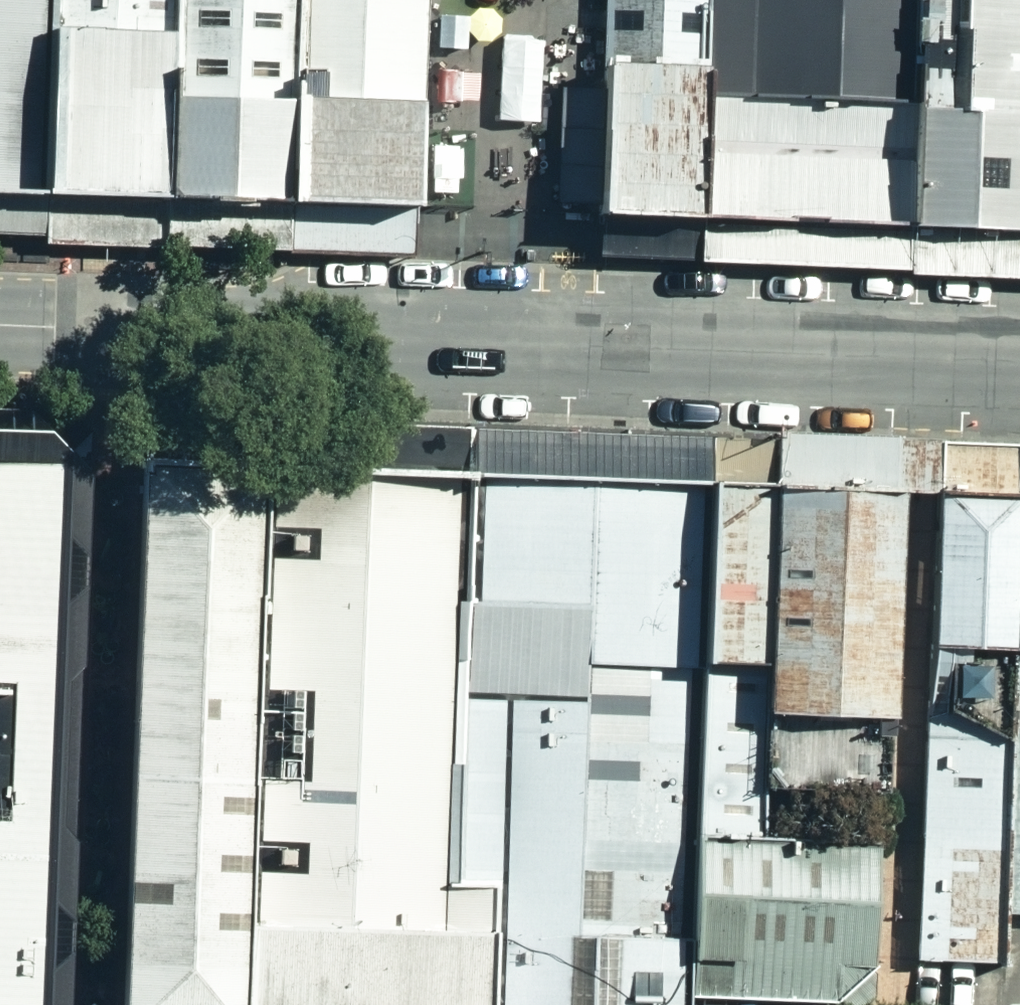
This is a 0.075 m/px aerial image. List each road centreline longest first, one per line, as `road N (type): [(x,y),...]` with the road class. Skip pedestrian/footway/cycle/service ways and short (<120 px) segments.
road 1 (unclassified): [(1019,362),(0,326)]

